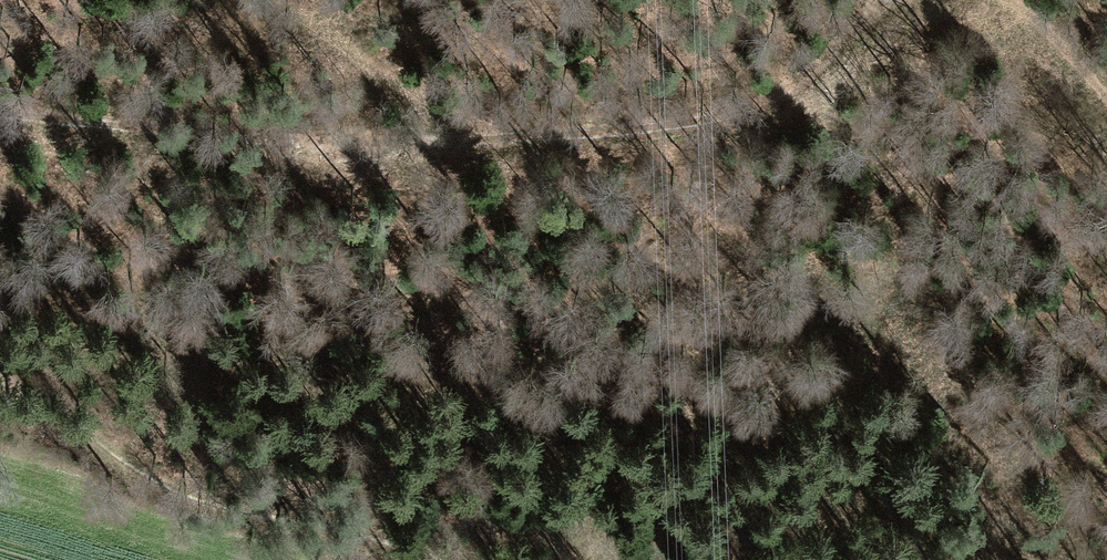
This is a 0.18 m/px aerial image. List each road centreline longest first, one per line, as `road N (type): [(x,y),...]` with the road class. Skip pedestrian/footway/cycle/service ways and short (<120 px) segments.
road 1 (track): [(0,125),(308,152),(544,148),(718,123),(800,83),(883,0)]
road 2 (track): [(0,399),(185,497),(450,559)]
road 3 (track): [(257,0),(485,150)]
road 4 (track): [(986,0),(1003,7),(1106,115)]

